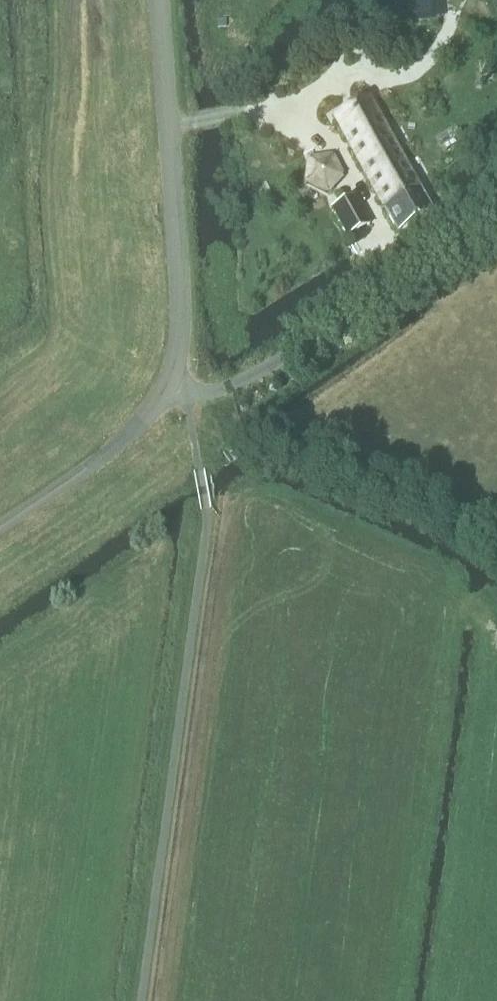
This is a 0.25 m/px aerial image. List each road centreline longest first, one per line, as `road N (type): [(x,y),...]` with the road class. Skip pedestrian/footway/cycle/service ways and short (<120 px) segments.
road 1 (unclassified): [(0,528),(102,459),(170,391),(183,285),(163,0)]

